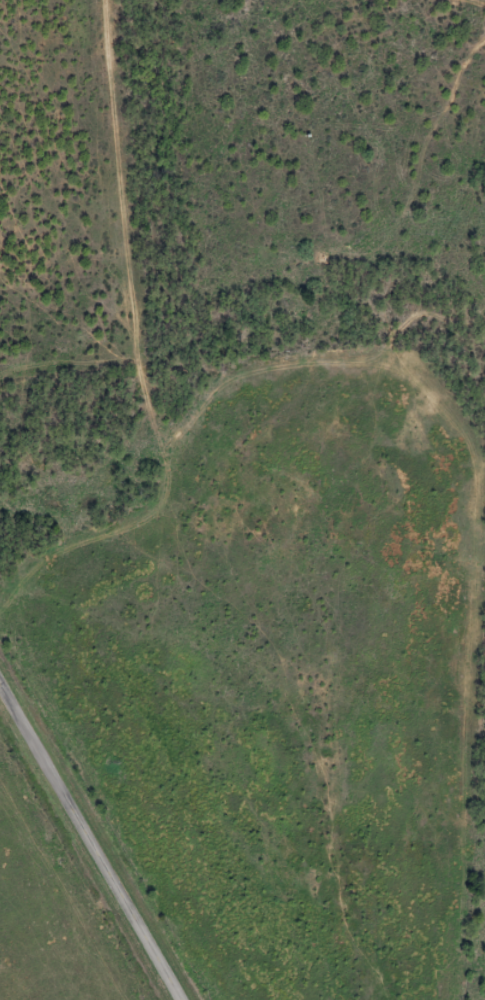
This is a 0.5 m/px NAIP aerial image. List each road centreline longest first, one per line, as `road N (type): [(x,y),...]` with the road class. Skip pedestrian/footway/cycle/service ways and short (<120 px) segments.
road 1 (secondary): [(185,999),(0,679)]
road 2 (residential): [(309,0),(484,127)]

